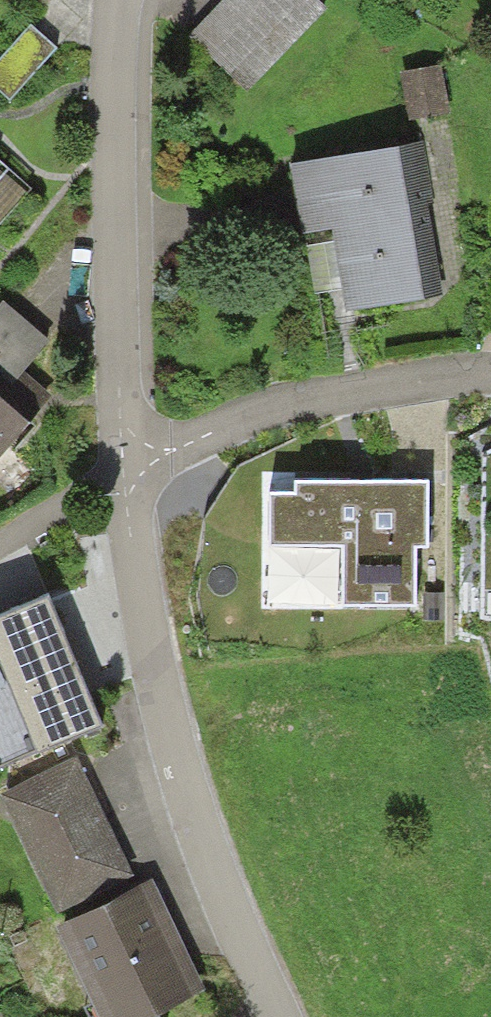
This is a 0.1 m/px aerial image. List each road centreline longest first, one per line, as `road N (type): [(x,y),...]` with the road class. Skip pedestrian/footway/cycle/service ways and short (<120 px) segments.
road 1 (residential): [(276,1016),(164,734),(129,452)]
road 2 (residential): [(129,452),(117,130),(130,0)]
road 3 (residential): [(129,452),(400,361),(490,364)]

